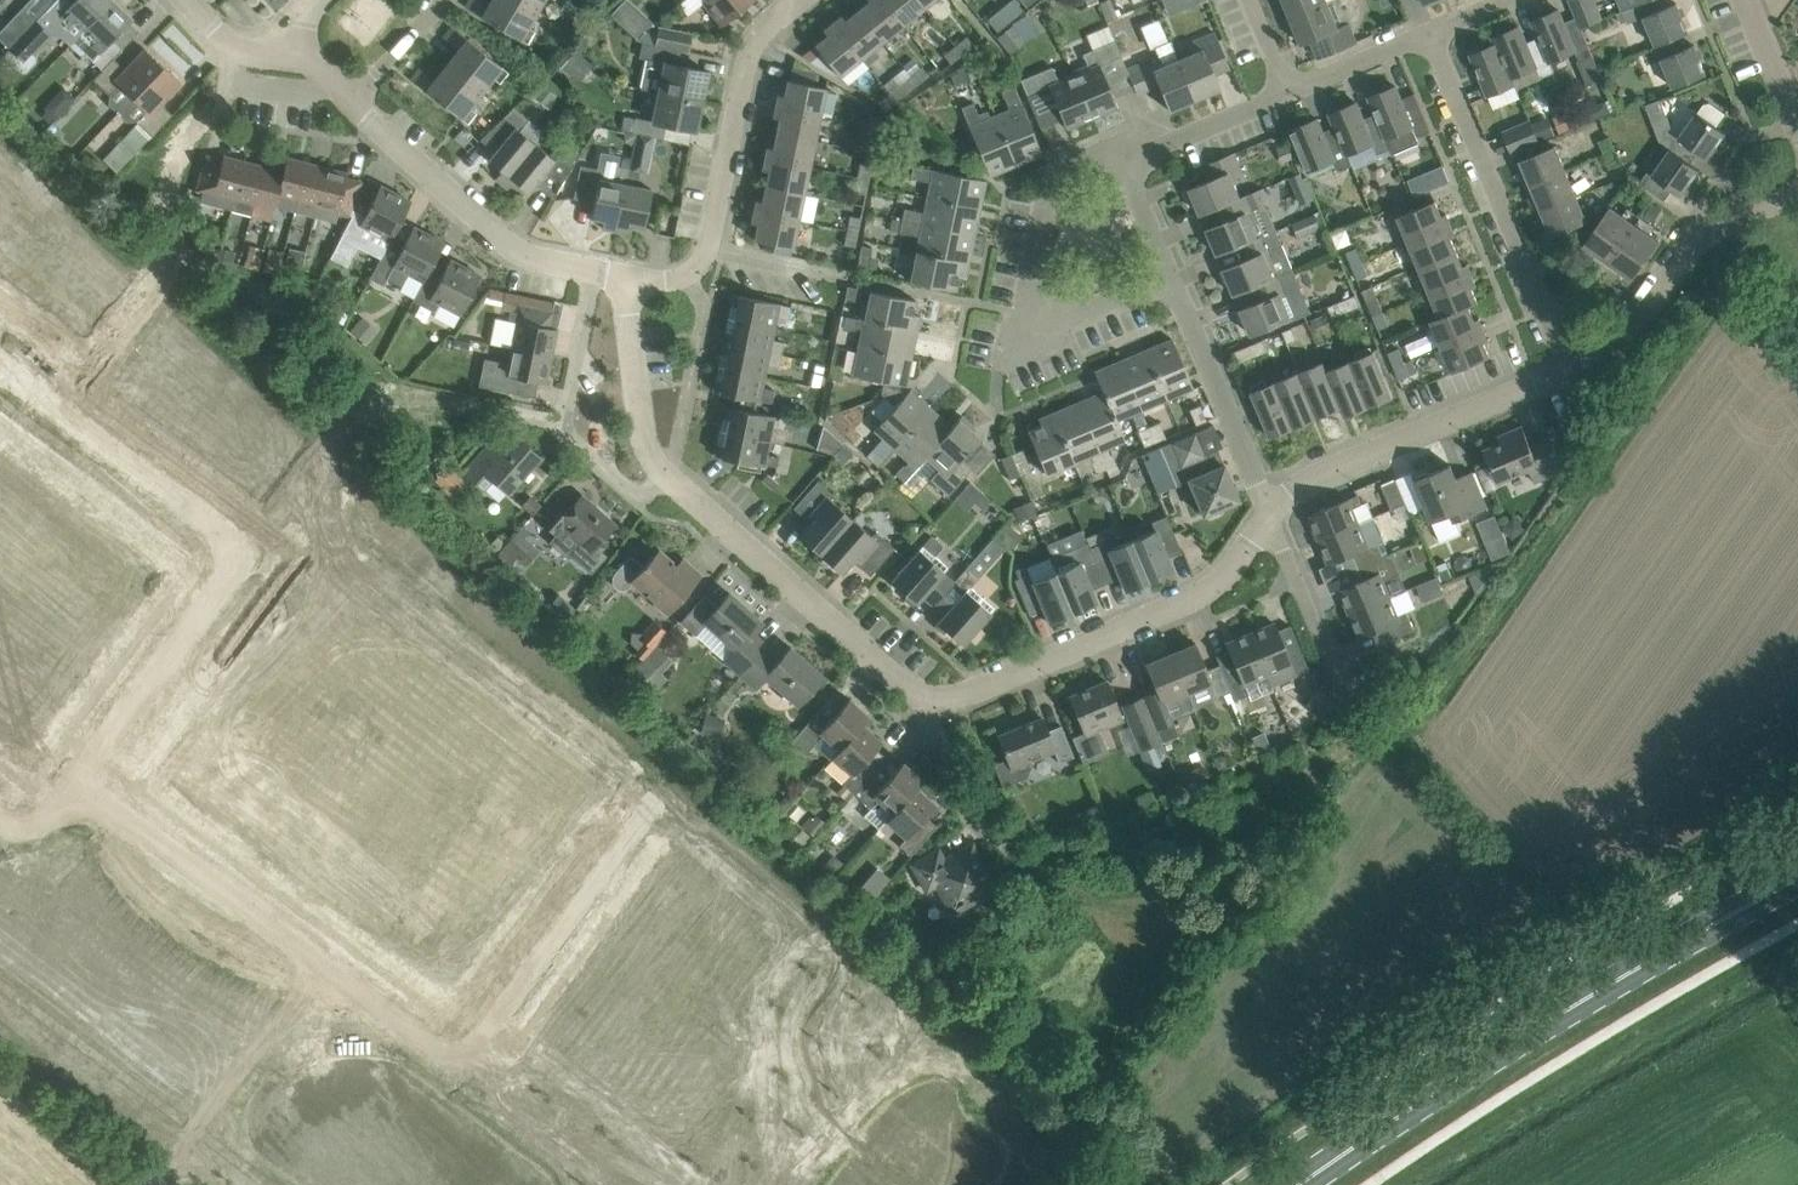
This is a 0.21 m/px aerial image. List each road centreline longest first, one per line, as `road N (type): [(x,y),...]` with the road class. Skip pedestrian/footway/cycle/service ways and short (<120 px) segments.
road 1 (residential): [(653,802),(480,1039),(455,1047),(75,783)]
road 2 (residential): [(0,366),(229,540),(227,565),(75,783)]
road 3 (primary): [(1316,1184),(1797,887)]
road 4 (unclassified): [(1272,515),(1234,564),(1184,605),(959,699),(932,702)]
road 5 (residential): [(1173,281),(1029,330),(1025,313),(1050,180),(1114,153),(1125,161)]
road 6 (residential): [(1567,369),(1428,33)]
road 7 (unclassified): [(1567,369),(1306,483),(1272,515)]
road 8 (unclassified): [(932,702),(681,489)]
road 9 (residential): [(681,489),(631,494),(576,447),(563,421),(592,272)]
road 10 (unclassified): [(592,272),(516,254),(352,103)]
road 11 (residential): [(688,276),(716,221),(745,64),(760,33),(792,3)]
road 12 (unclassified): [(1797,195),(1703,239),(1606,349),(1567,369)]
road 13 (residential): [(1272,515),(1173,281)]
road 14 (residential): [(664,461),(678,449),(706,308),(688,276)]
road 15 (unclassified): [(664,461),(647,432),(628,313),(631,279)]
road 16 (residential): [(1348,682),(1272,515)]
road 17 (residential): [(1125,161),(1290,89)]
road 18 (residential): [(1290,89),(1428,33)]
road 19 (residential): [(332,78),(315,90),(233,81),(234,49)]
road 20 (residential): [(1748,0),(1797,125)]
road 21 (residential): [(352,103),(437,0)]
road 22 (residential): [(1173,281),(1125,161)]

